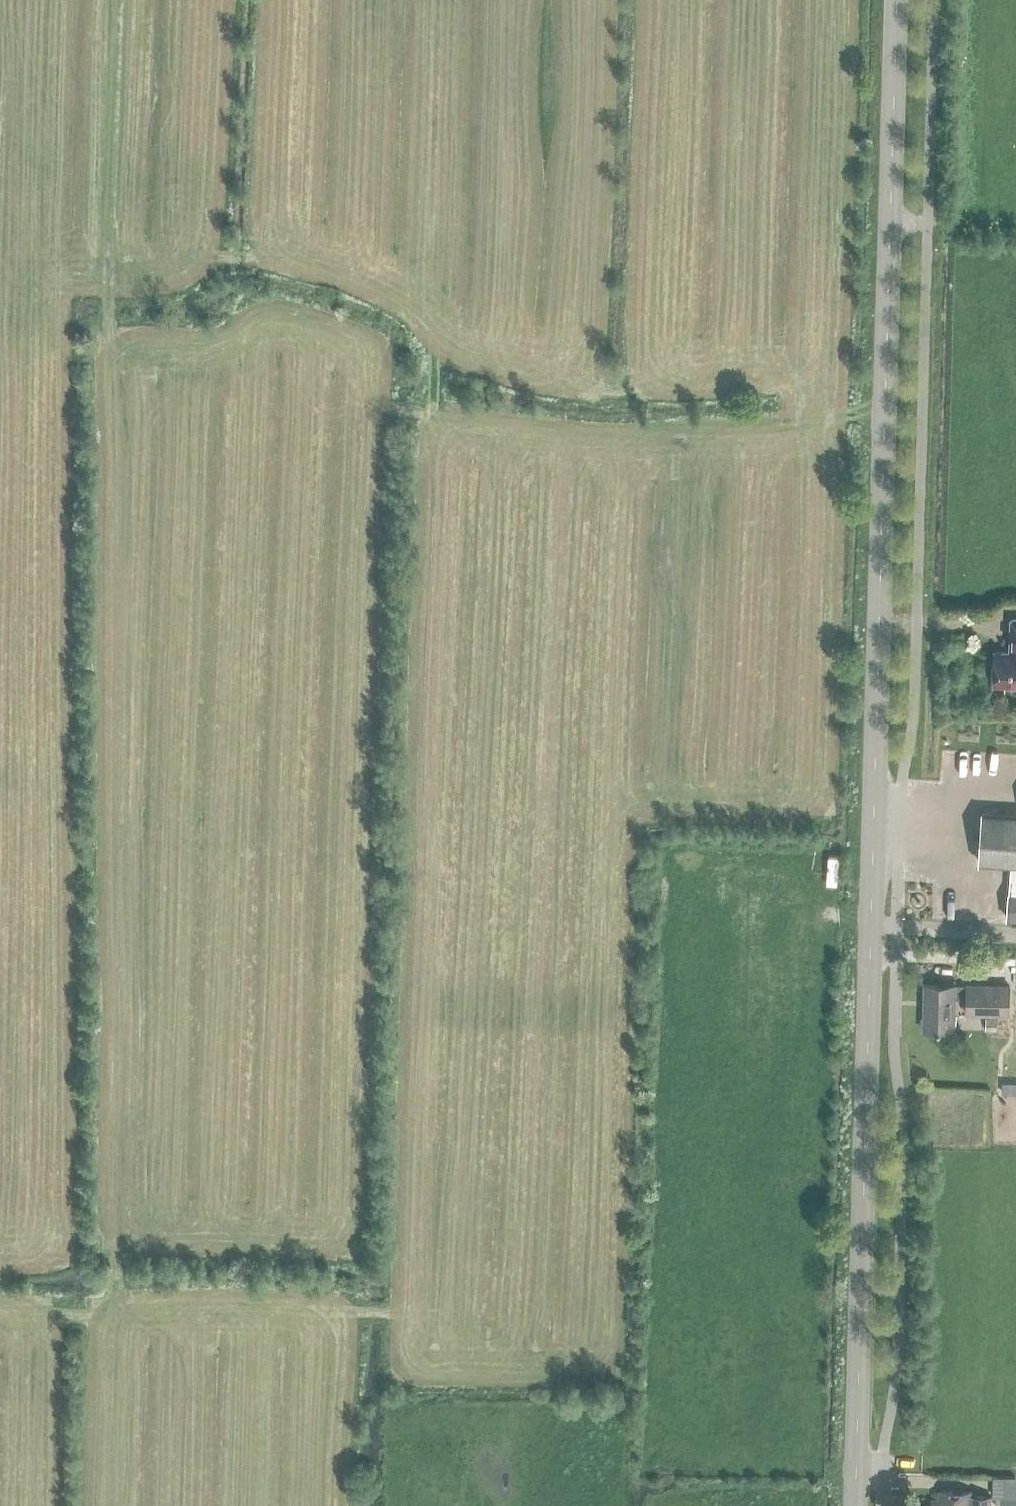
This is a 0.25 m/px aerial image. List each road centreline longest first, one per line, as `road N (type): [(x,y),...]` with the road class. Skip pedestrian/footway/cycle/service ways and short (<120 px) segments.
road 1 (tertiary): [(857,1505),(898,0)]

